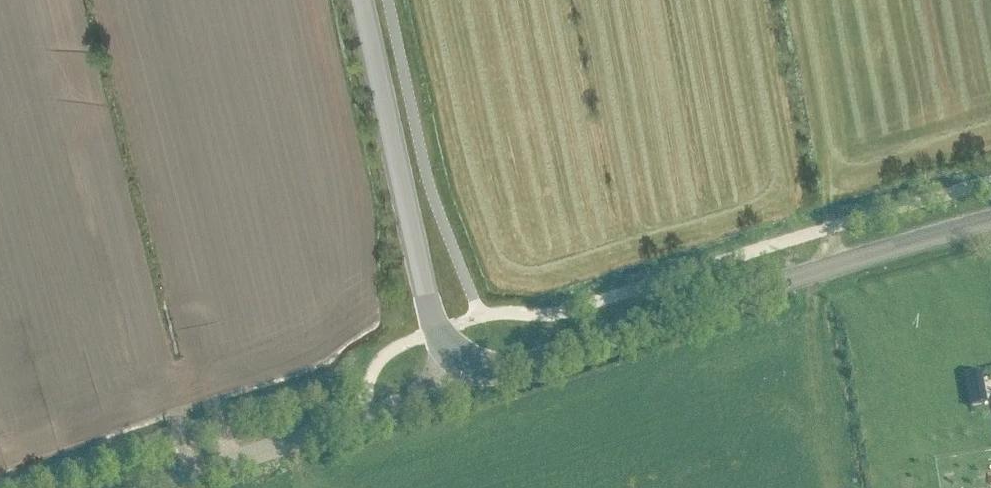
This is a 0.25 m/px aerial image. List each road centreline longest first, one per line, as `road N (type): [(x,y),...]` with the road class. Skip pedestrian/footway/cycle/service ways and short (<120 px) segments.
road 1 (secondary): [(455,357),(511,371),(990,224)]
road 2 (secondary): [(363,0),(427,293),(438,333),(455,357)]
road 3 (unclassified): [(158,487),(404,405),(455,357)]

